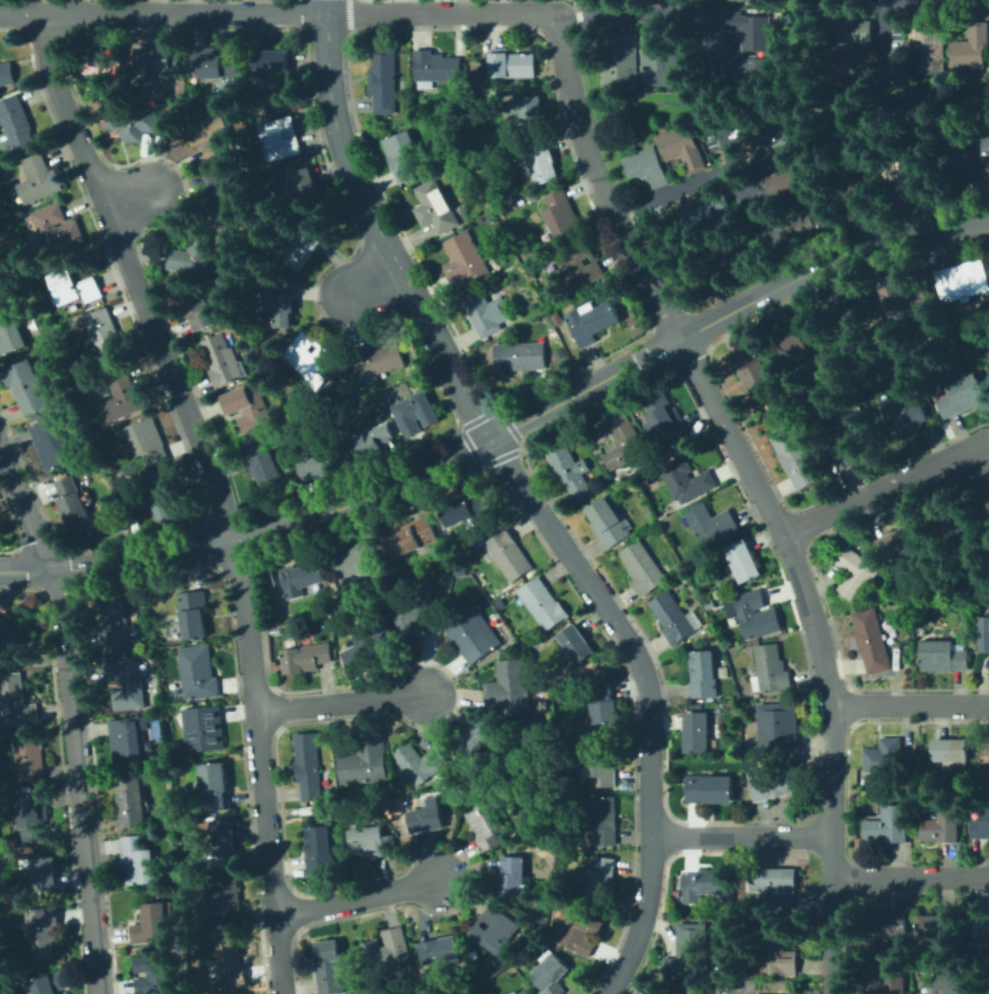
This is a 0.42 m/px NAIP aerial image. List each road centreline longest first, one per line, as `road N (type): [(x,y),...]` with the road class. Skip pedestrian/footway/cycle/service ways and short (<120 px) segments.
road 1 (tertiary): [(988,215),(855,253),(777,286),(361,500),(205,546),(76,568),(0,570)]
road 2 (residential): [(48,16),(51,70),(216,490),(238,566),(285,993)]
road 3 (residential): [(554,20),(597,182),(783,535),(811,608),(831,708),(834,836)]
road 4 (residential): [(605,993),(634,940),(648,884),(648,689),(627,641),(491,439)]
road 5 (residential): [(0,16),(541,13),(554,20)]
road 6 (residential): [(0,452),(60,595),(102,993)]
road 7 (tertiary): [(326,0),(328,87),(351,175),(491,439)]
road 8 (residential): [(988,457),(955,454),(783,535)]
road 9 (residential): [(834,836),(649,834)]
road 10 (residential): [(425,695),(257,712)]
road 11 (residential): [(442,881),(278,919)]
road 12 (residential): [(554,20),(714,13)]
road 13 (residential): [(834,836),(838,993)]
road 14 (residential): [(831,708),(988,705)]
road 15 (residential): [(988,878),(835,877)]
road 16 (residential): [(737,166),(612,213)]

